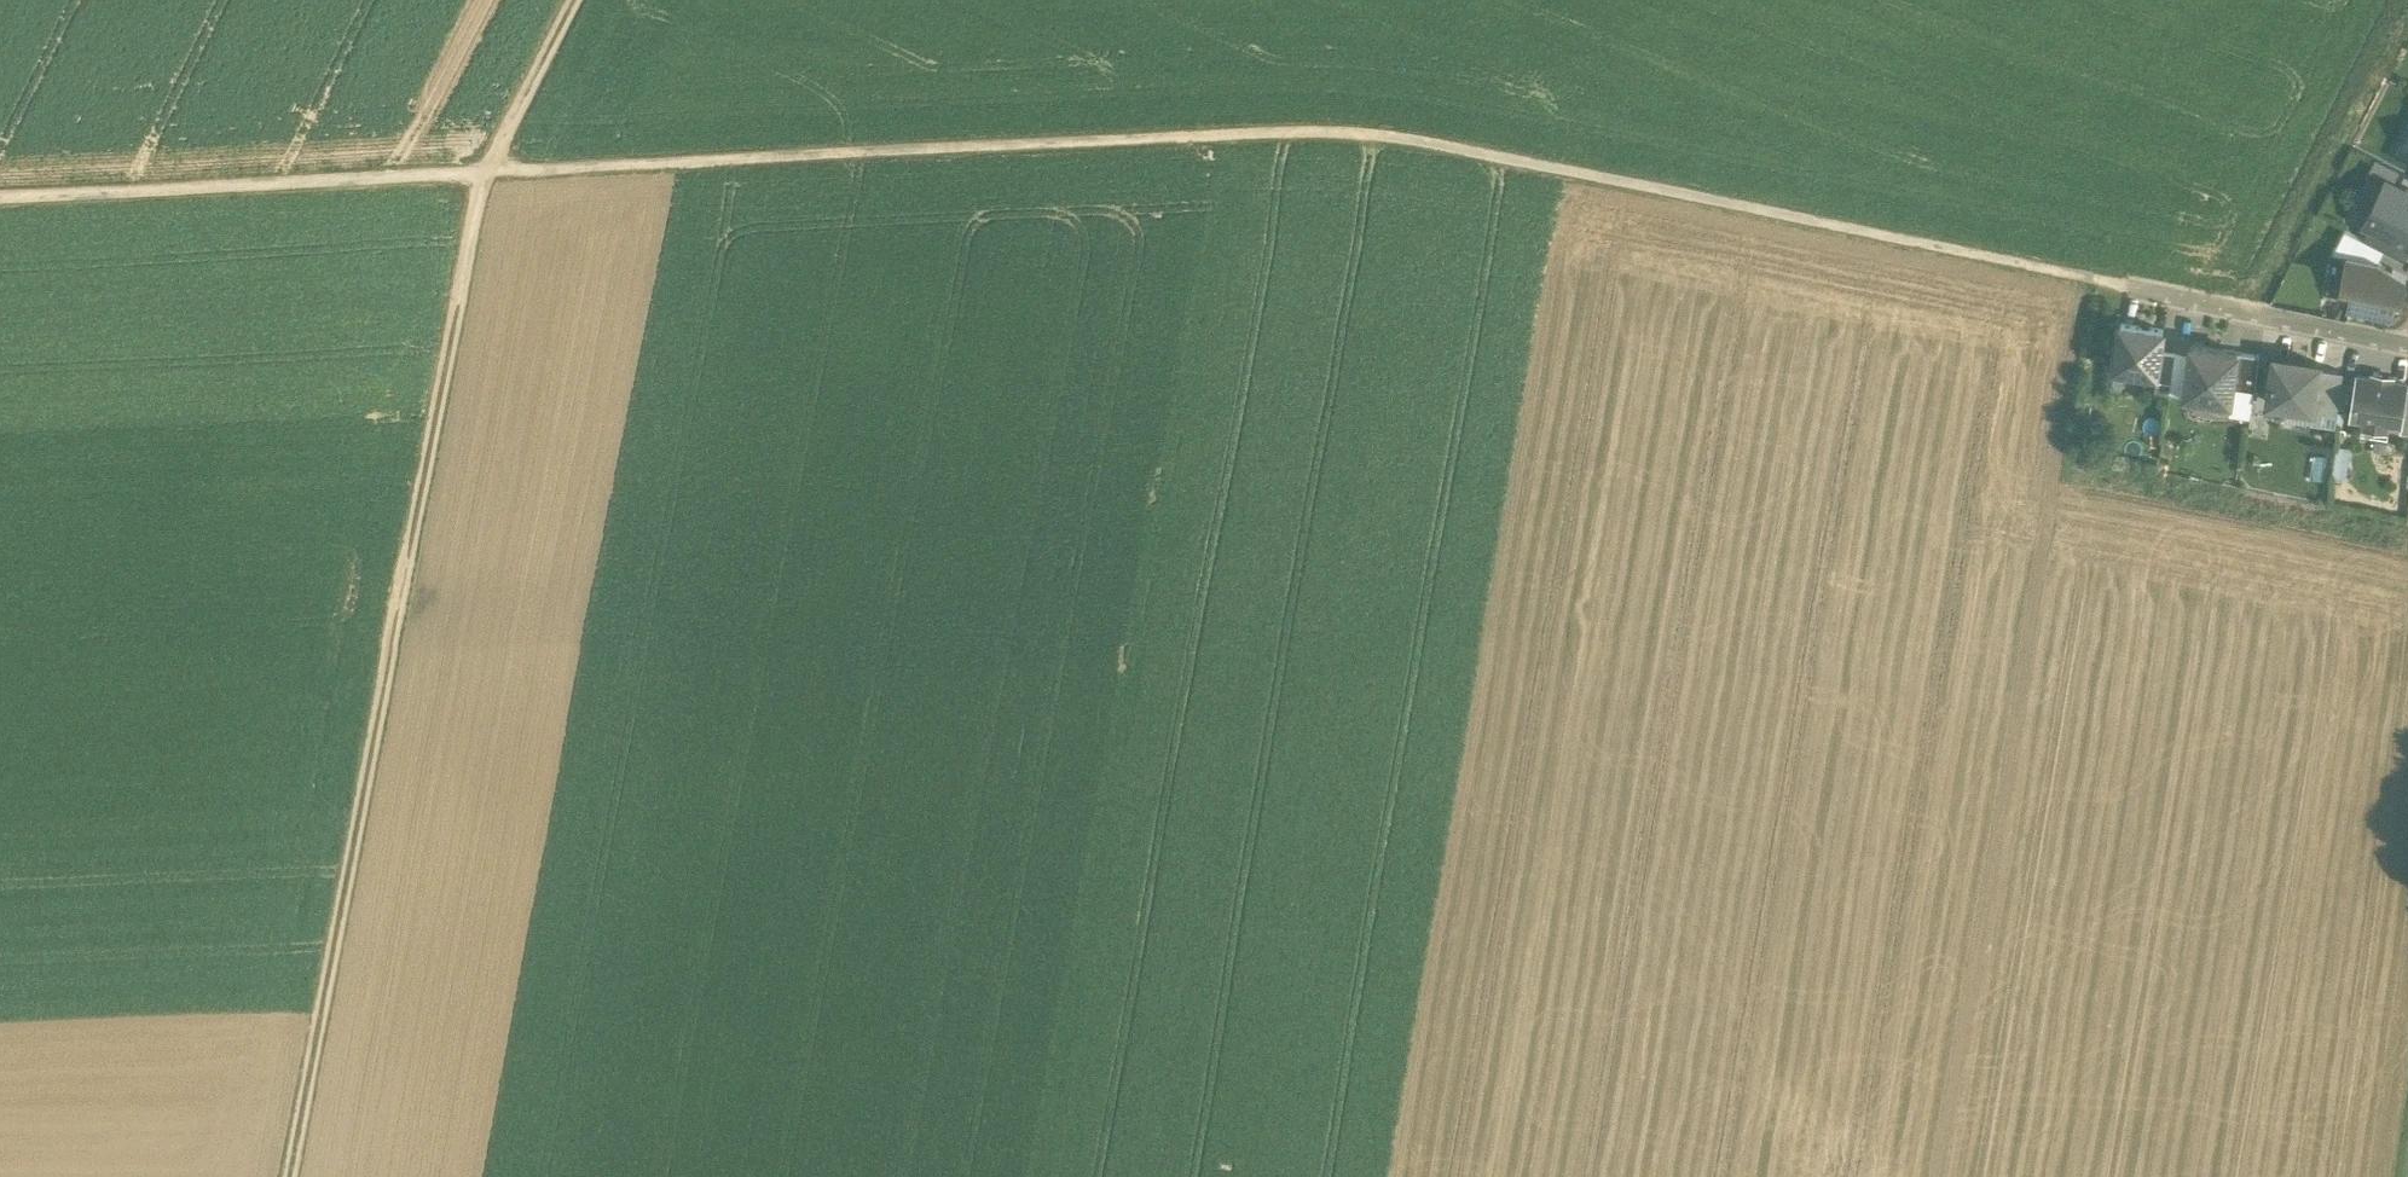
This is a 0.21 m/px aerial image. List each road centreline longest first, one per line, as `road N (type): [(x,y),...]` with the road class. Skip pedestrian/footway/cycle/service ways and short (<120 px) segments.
road 1 (track): [(2129,285),(1366,128),(1148,132),(488,168)]
road 2 (track): [(488,168),(285,1176)]
road 3 (track): [(488,168),(0,194)]
road 4 (residential): [(2407,346),(2129,285)]
road 5 (track): [(488,168),(571,0)]

